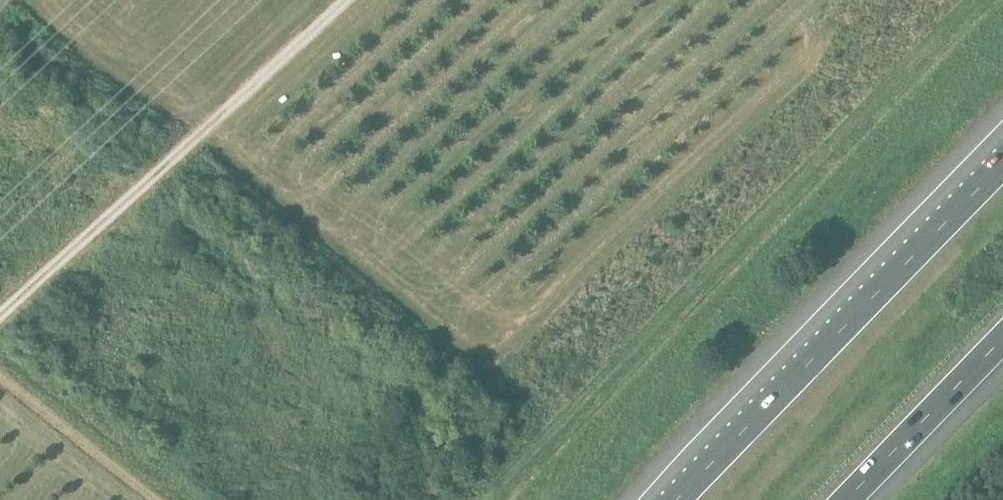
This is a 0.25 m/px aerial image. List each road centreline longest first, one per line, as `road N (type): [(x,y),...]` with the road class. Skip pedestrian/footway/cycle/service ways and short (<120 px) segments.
road 1 (track): [(349,0),(0,316)]
road 2 (motorway): [(1002,165),(678,499)]
road 3 (motorway): [(852,499),(1002,343)]

